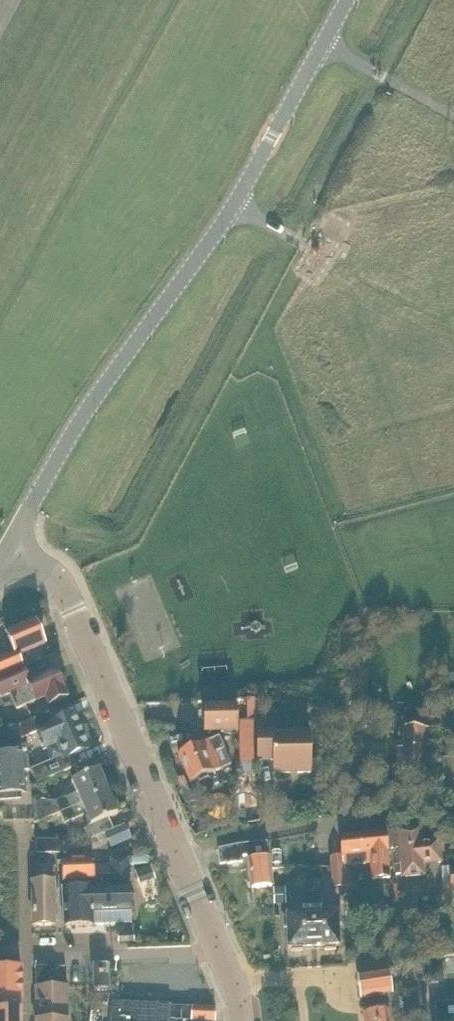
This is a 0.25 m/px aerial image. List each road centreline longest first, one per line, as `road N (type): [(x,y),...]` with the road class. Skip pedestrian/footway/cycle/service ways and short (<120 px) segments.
road 1 (unclassified): [(16,543),(69,440),(235,204),(347,0)]
road 2 (residential): [(243,1020),(241,989),(70,589),(16,543)]

